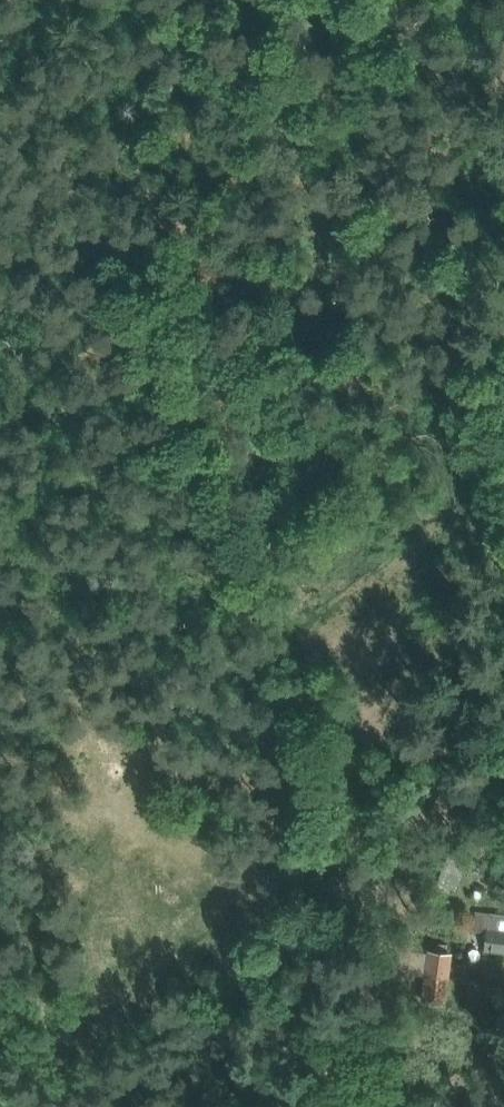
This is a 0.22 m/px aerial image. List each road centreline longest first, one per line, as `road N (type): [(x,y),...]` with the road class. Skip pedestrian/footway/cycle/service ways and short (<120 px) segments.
road 1 (track): [(403,792),(365,694),(226,474),(171,330),(170,272)]
road 2 (track): [(444,0),(401,63),(307,160),(170,272)]
road 3 (track): [(236,922),(324,882),(503,686)]

